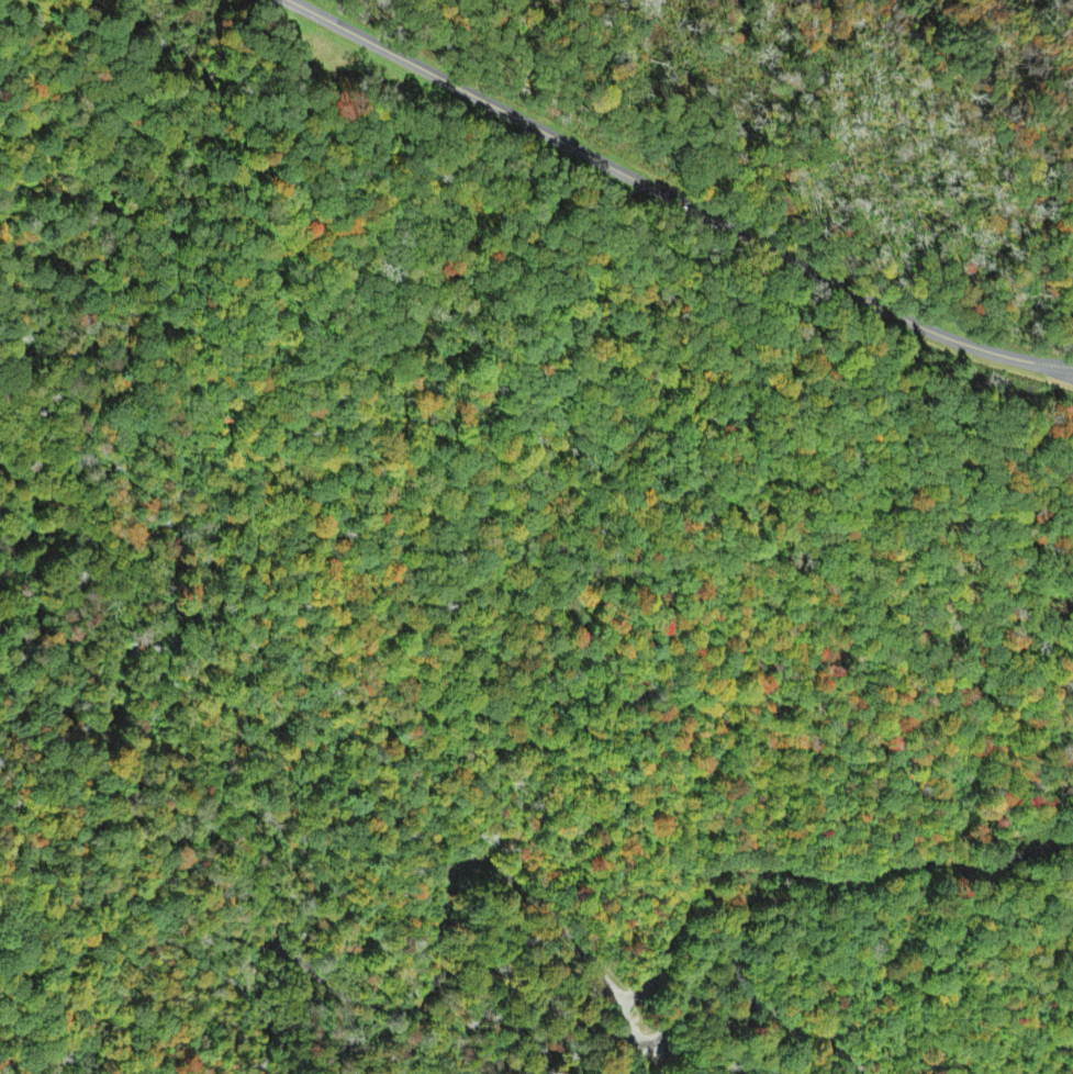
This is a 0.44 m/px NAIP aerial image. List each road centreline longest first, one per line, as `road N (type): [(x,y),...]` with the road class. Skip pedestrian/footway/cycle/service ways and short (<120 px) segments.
road 1 (secondary): [(1072,366),(995,353),(927,328),(291,0)]
road 2 (residential): [(276,1073),(250,1007),(250,967),(260,952),(297,954),(348,996),(406,1010),(426,999),(440,976),(442,879),(469,861),(525,891),(606,975),(621,1004)]
road 3 (residential): [(621,1004),(656,976),(698,890),(727,864),(755,859),(849,875),(926,860),(1008,858),(1072,838)]
road 4 (residential): [(865,1073),(763,1009),(733,958),(718,953),(691,969),(656,1040),(631,1031),(621,1004)]

